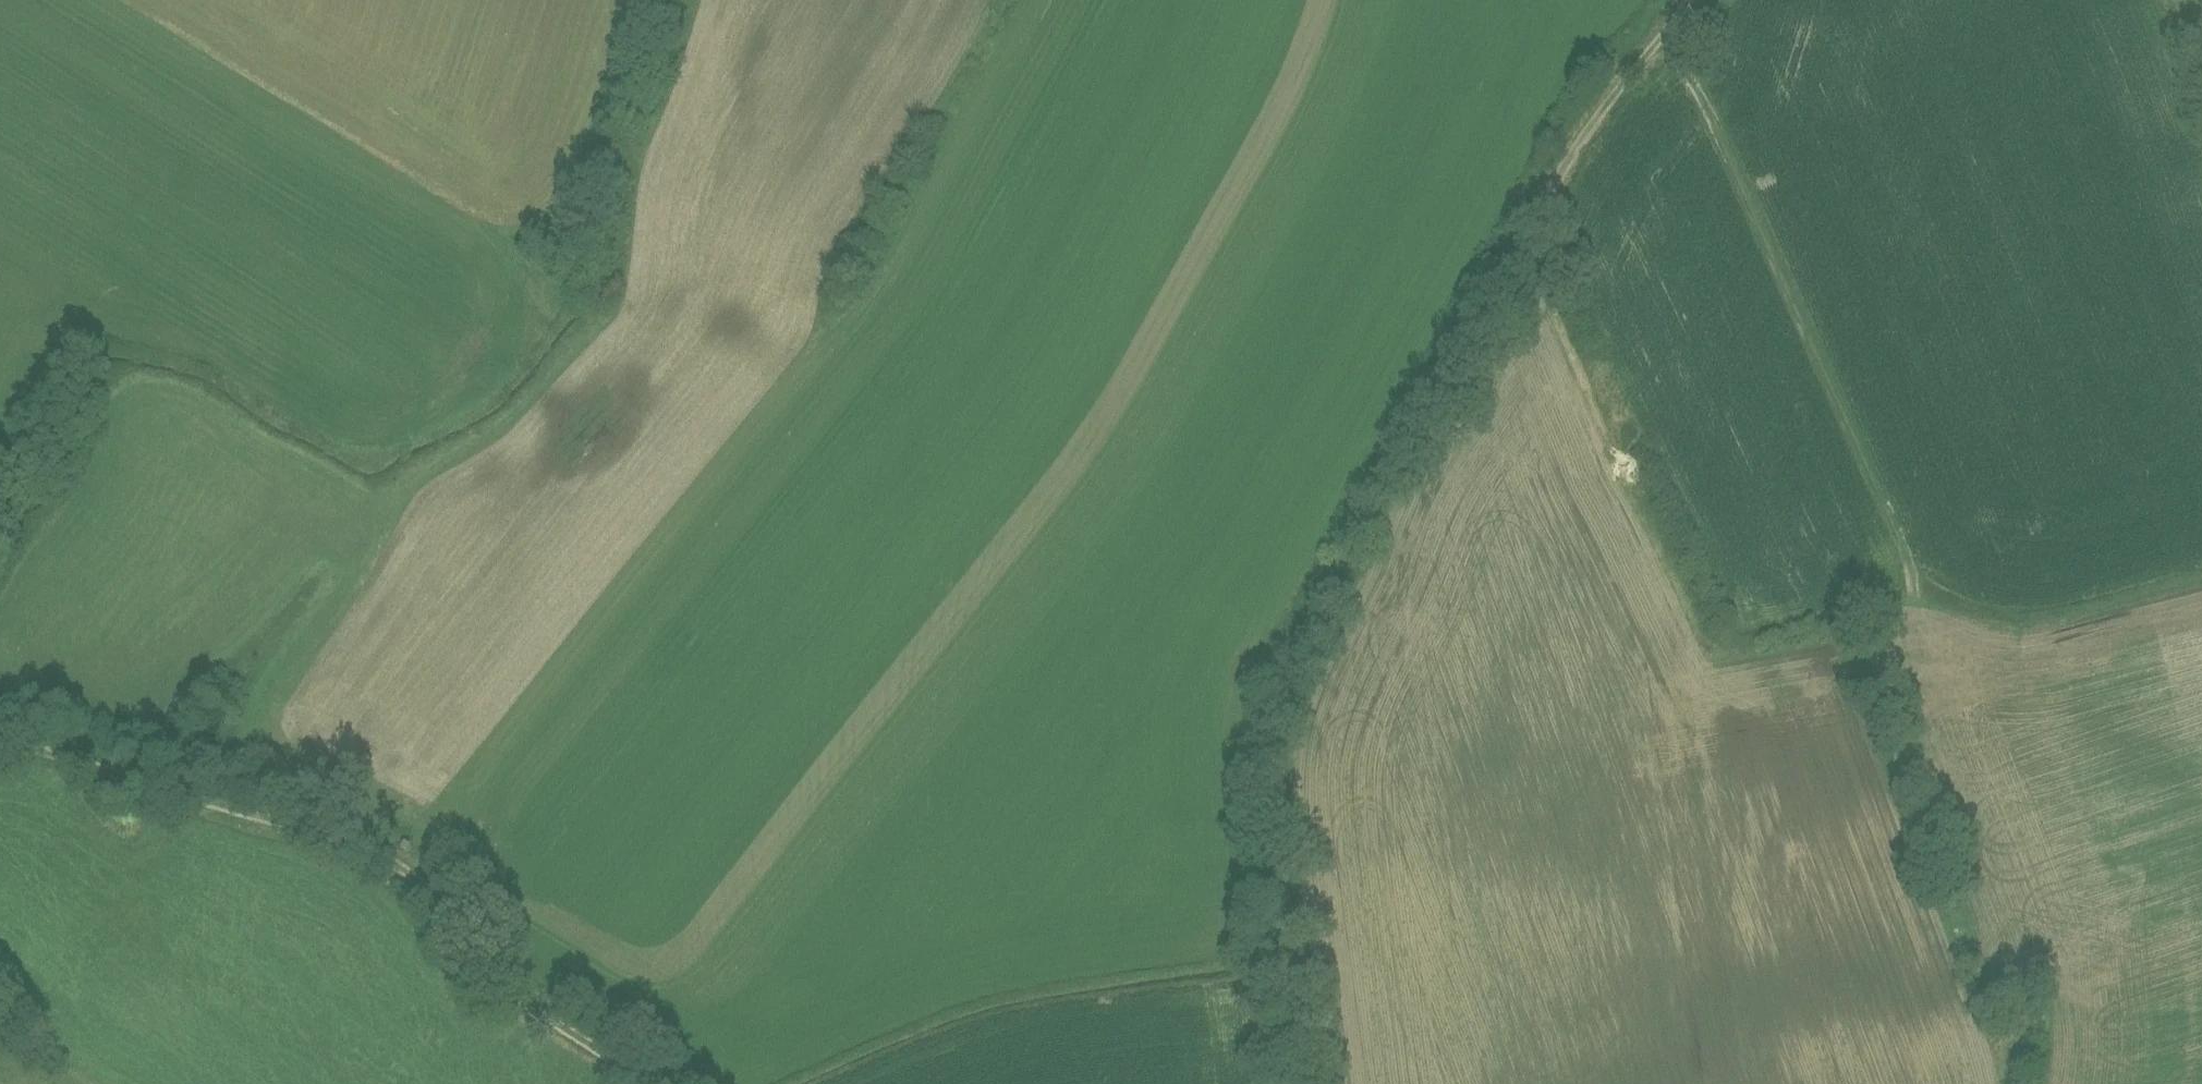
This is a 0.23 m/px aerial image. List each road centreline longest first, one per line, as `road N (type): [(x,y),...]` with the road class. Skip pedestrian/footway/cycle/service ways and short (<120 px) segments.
road 1 (track): [(1293,1083),(1267,838),(1275,749),(1319,628),(1415,431),(1560,191),(1695,0)]
road 2 (track): [(0,755),(70,762),(391,862),(435,898),(509,990),(644,1083)]

